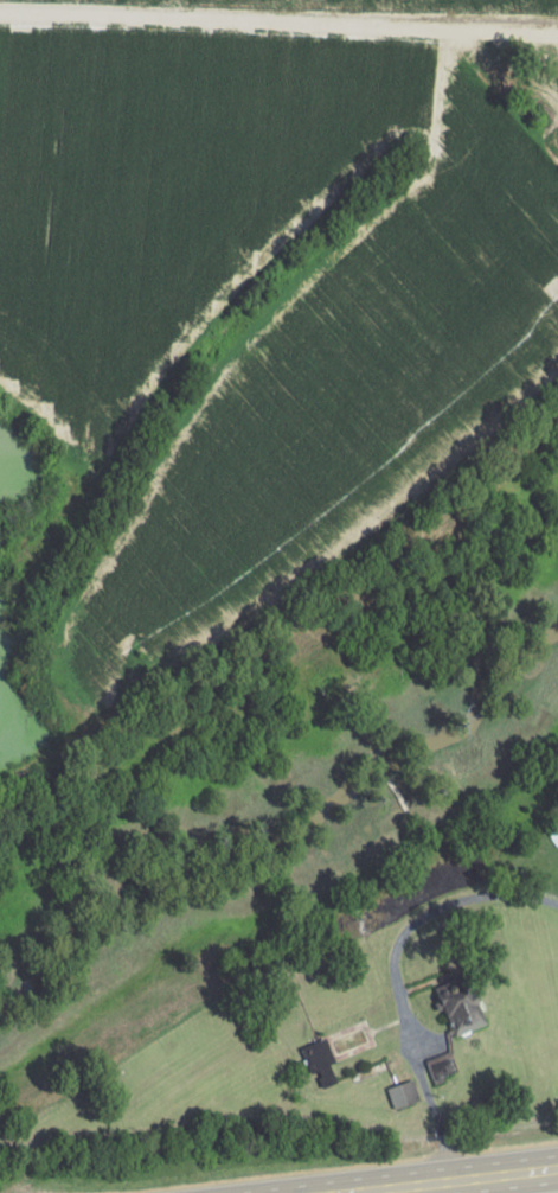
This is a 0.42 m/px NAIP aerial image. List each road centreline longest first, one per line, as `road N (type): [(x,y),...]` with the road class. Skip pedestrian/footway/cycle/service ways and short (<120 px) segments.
road 1 (residential): [(557,16),(0,7)]
road 2 (primary): [(241,1192),(557,1157)]

